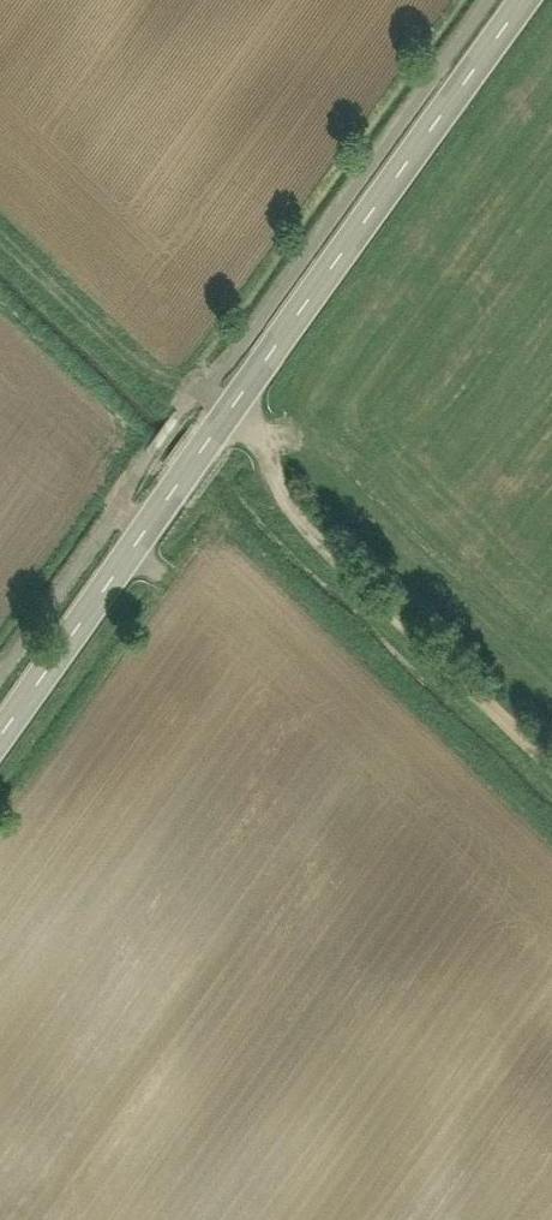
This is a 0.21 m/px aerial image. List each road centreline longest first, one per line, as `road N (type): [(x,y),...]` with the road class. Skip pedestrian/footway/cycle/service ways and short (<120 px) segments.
road 1 (secondary): [(0,734),(525,0)]
road 2 (track): [(288,498),(319,537),(551,758)]
road 3 (track): [(288,498),(252,430),(188,381)]

